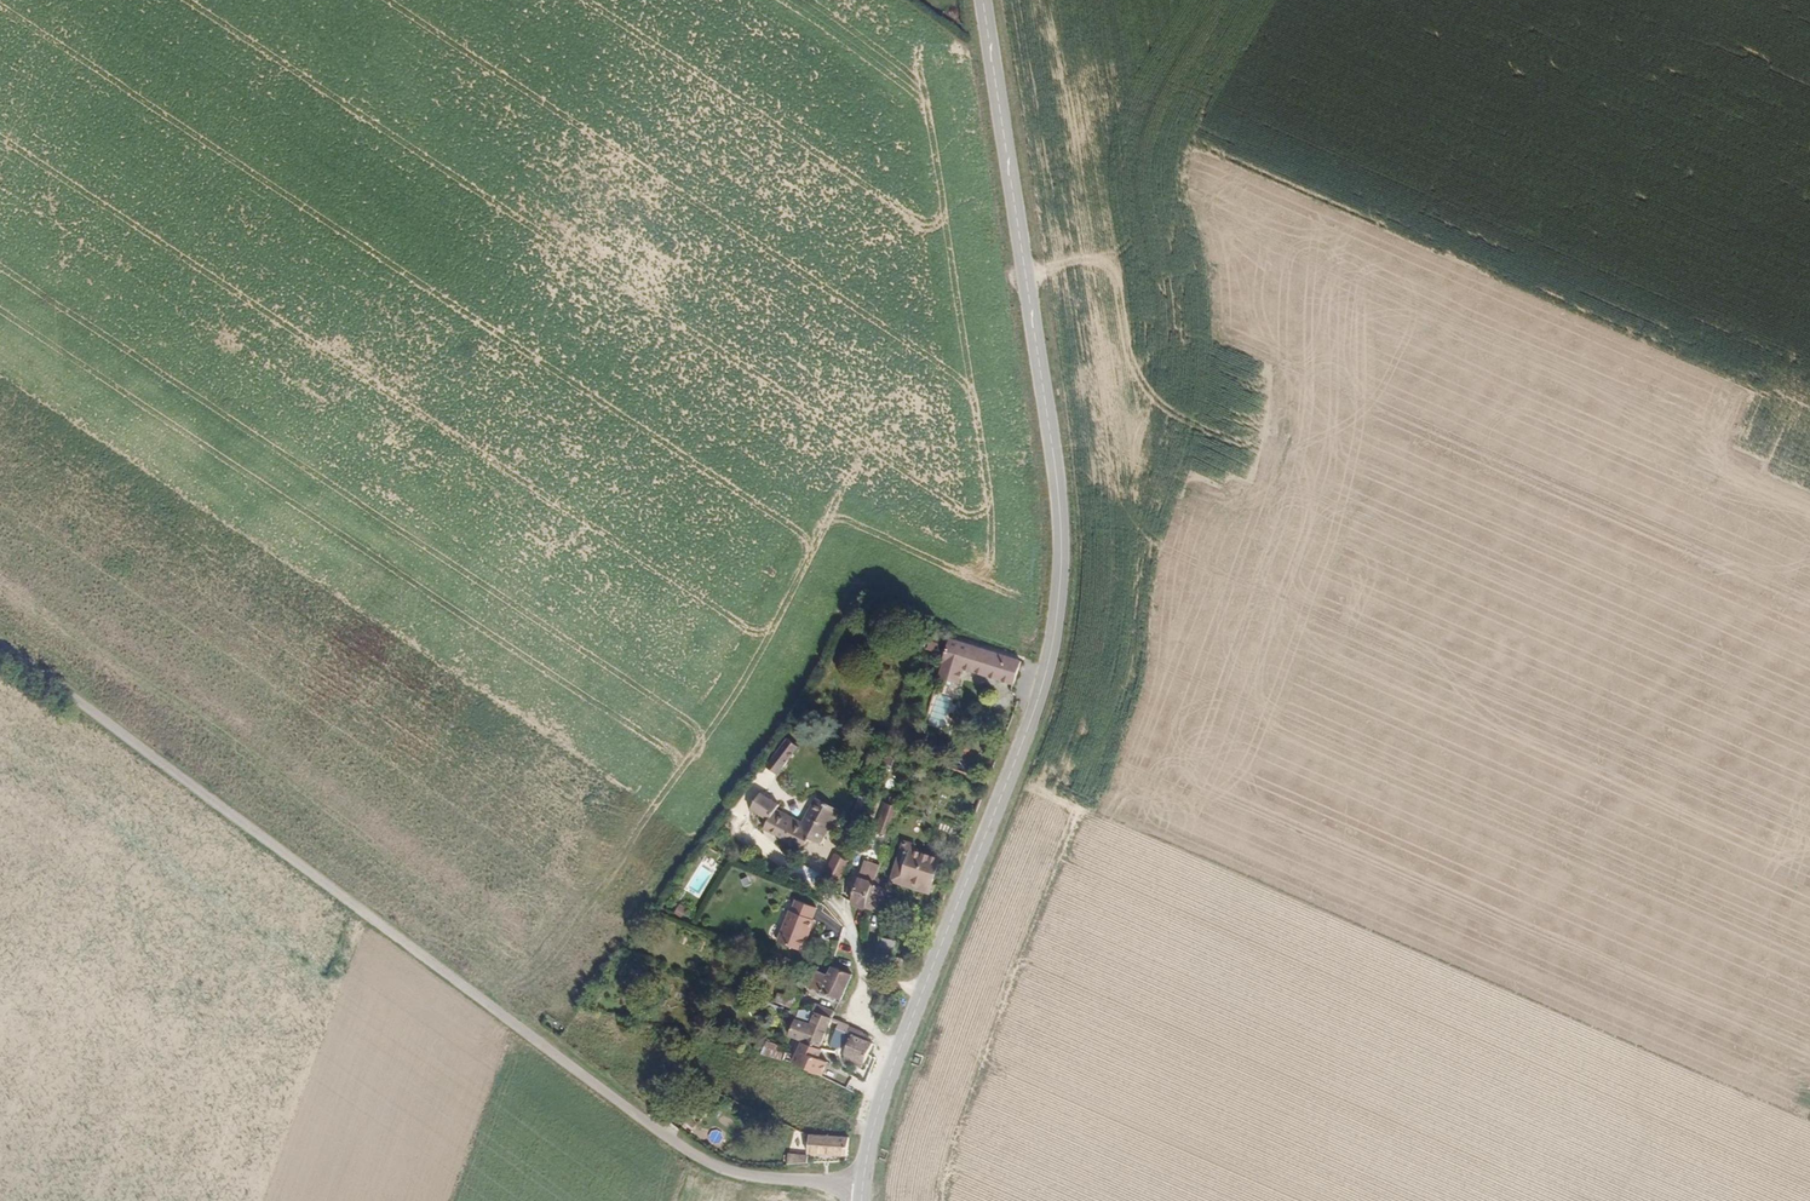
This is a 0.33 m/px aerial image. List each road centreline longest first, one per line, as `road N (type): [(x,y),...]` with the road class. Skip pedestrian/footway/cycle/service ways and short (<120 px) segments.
road 1 (secondary): [(861,1182),(901,1041),(1039,698),(1064,597),(1064,452),(989,0)]
road 2 (tertiary): [(0,646),(676,1143),(755,1178),(861,1182)]

